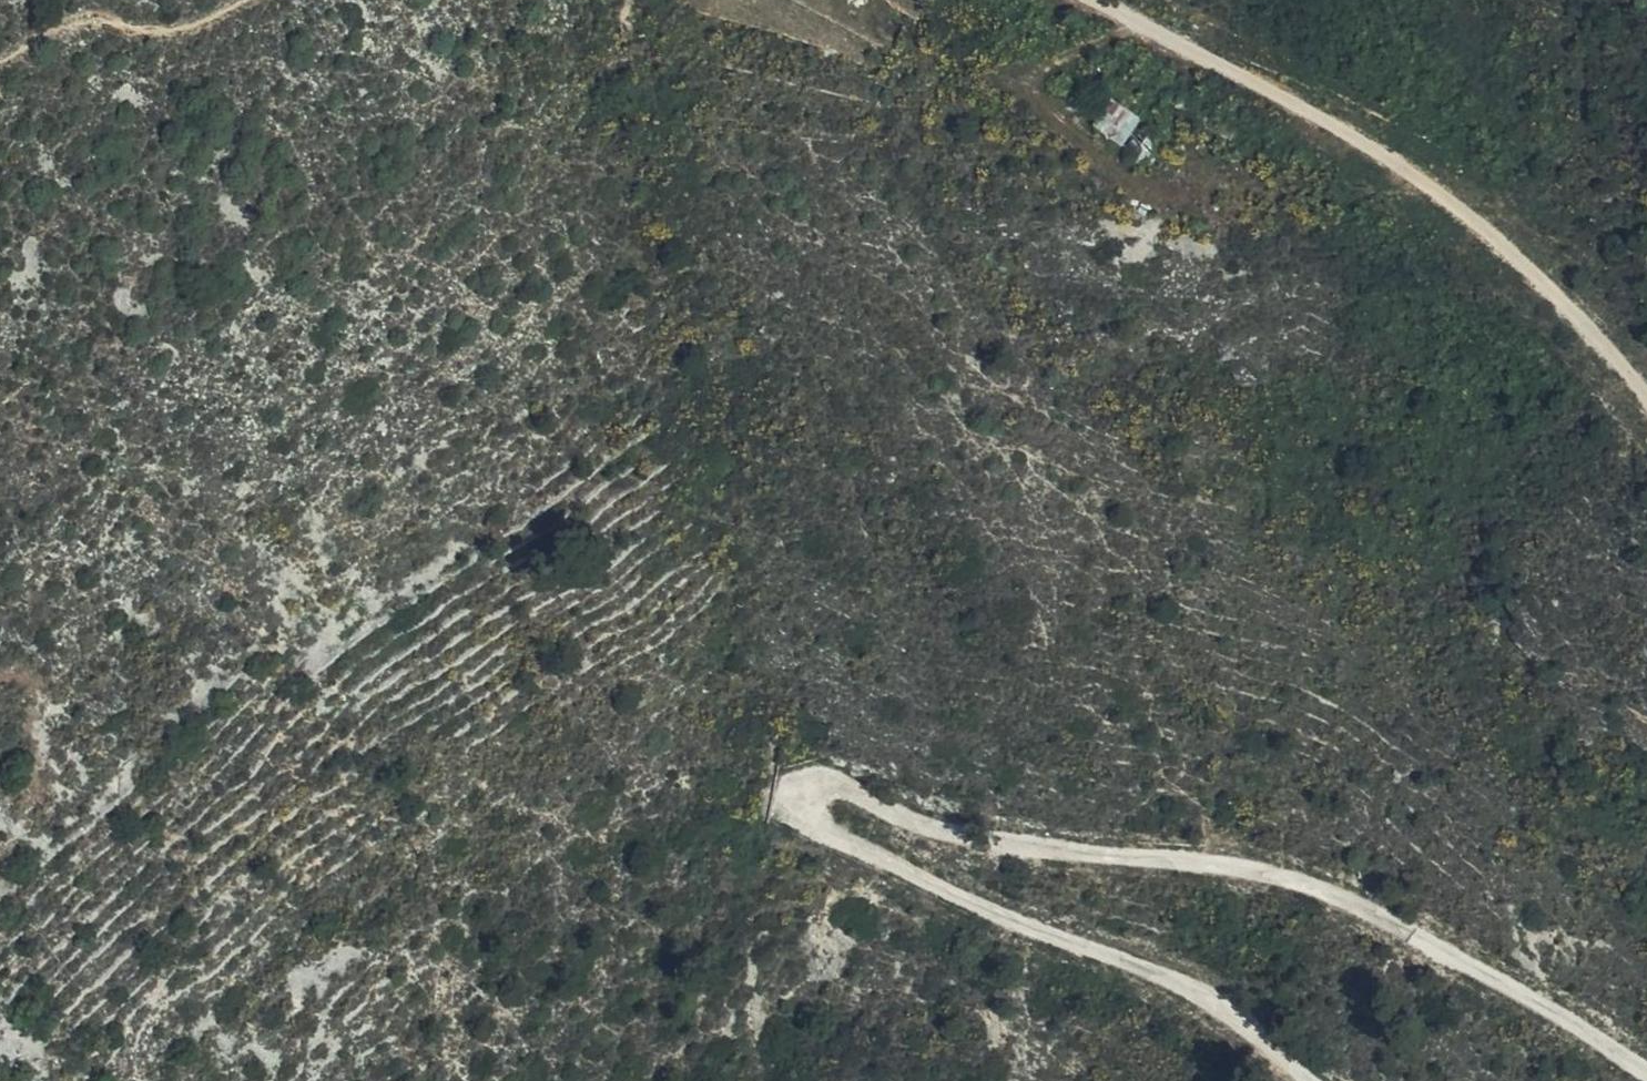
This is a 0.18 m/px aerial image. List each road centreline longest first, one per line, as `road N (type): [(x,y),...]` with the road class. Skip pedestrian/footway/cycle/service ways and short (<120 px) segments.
road 1 (track): [(1355,1080),(1211,996),(1058,939),(819,825),(807,797),(832,780),(889,811),(968,838),(1307,889),(1564,1018),(1646,1073)]
road 2 (track): [(1646,386),(1562,268),(1154,41),(1098,0)]

